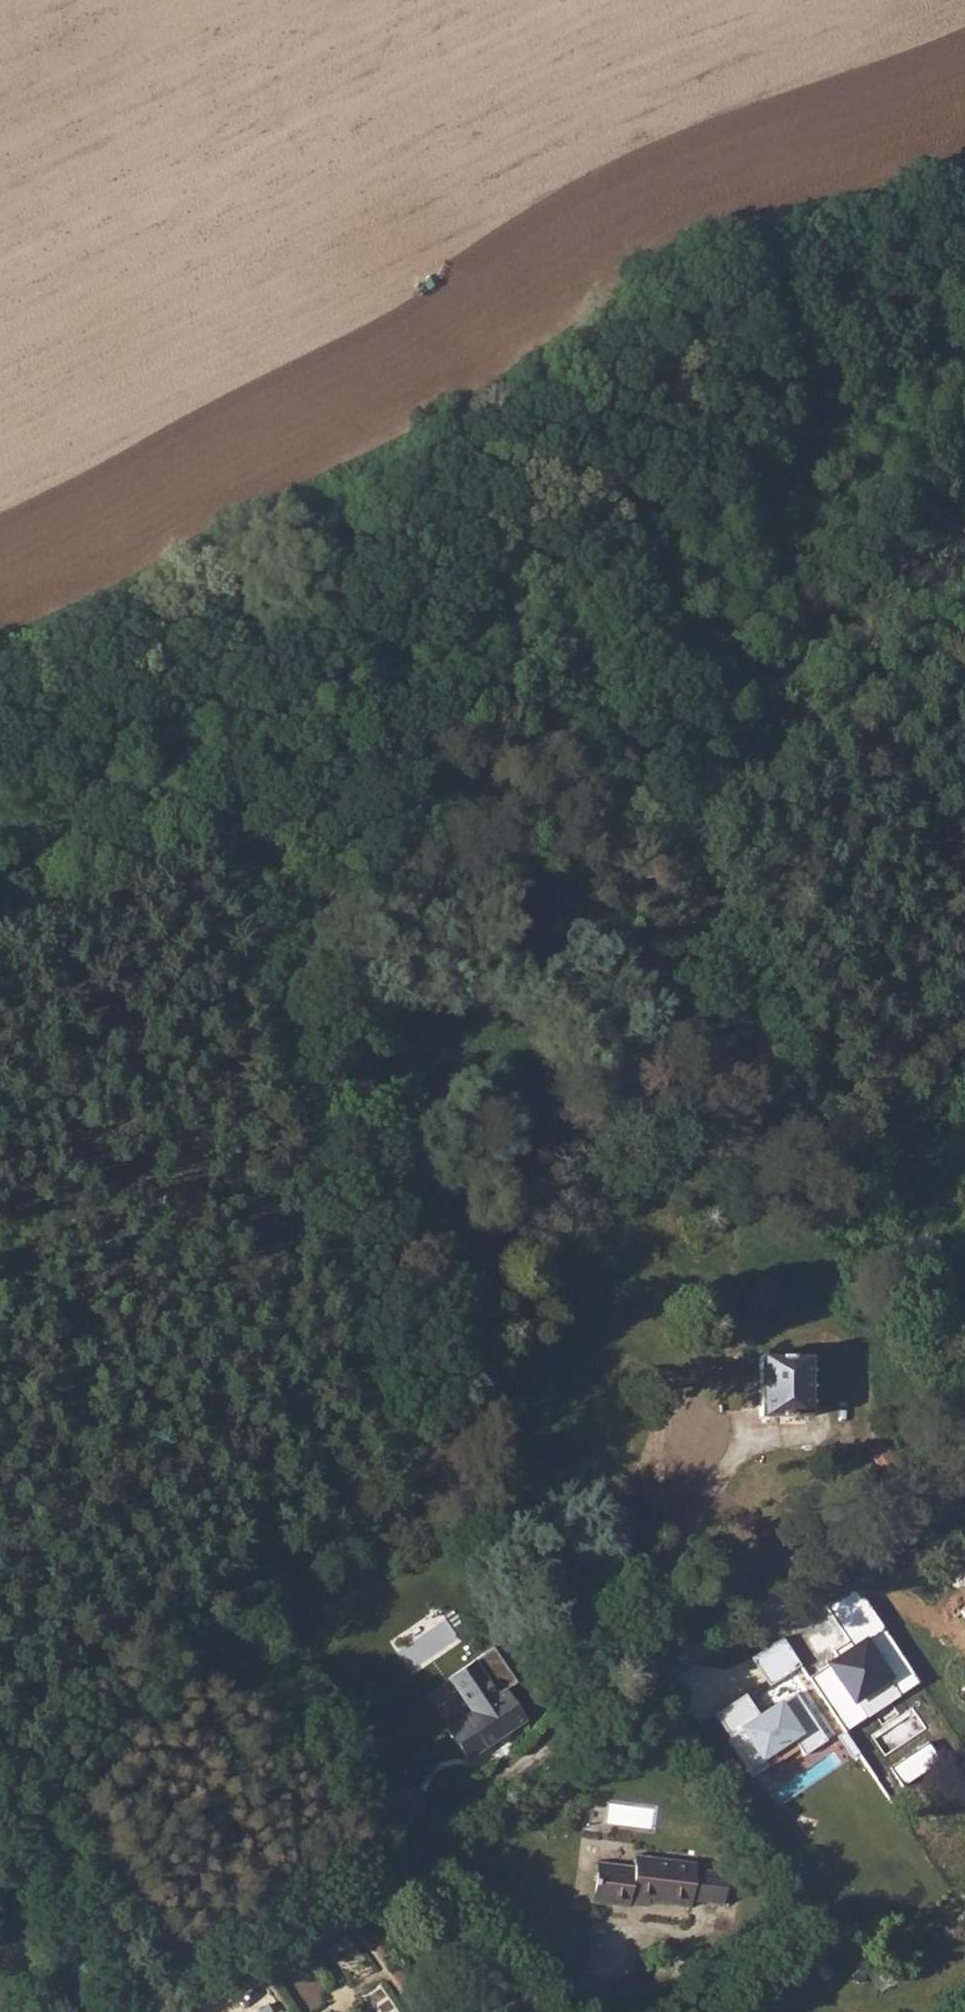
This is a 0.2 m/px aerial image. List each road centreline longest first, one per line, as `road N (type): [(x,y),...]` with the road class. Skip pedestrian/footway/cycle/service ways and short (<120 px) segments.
road 1 (residential): [(158,2011),(964,1469)]

